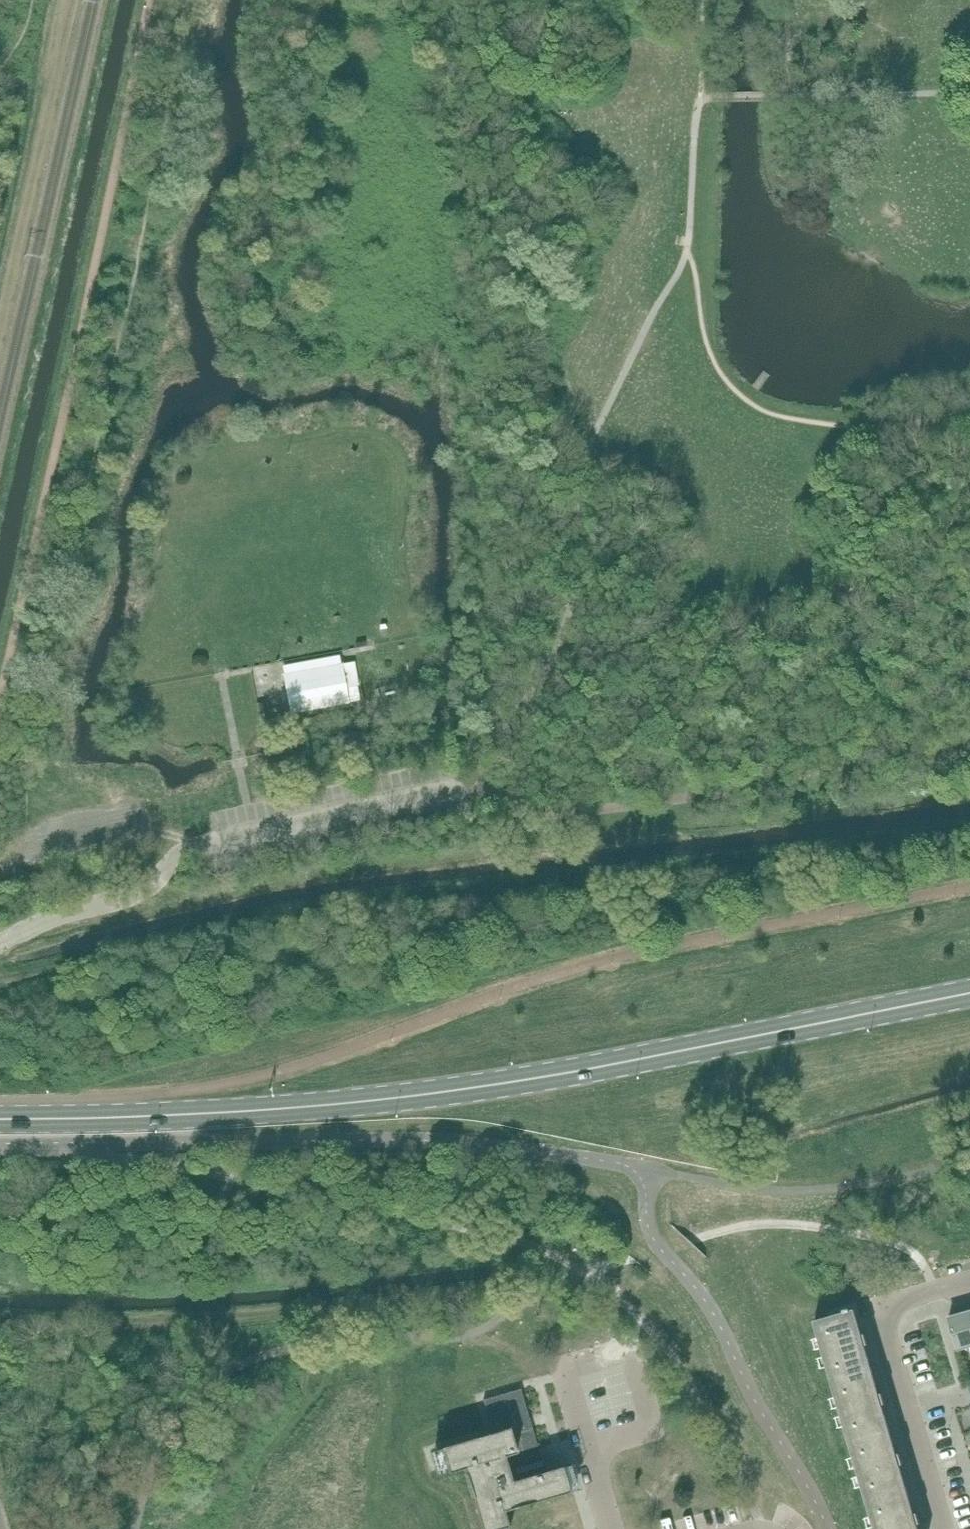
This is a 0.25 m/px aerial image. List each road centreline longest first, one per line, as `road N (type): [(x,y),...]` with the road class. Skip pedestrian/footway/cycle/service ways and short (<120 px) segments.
road 1 (secondary): [(969,994),(406,1098),(0,1119)]
road 2 (residential): [(944,1528),(880,1308),(969,1282)]

